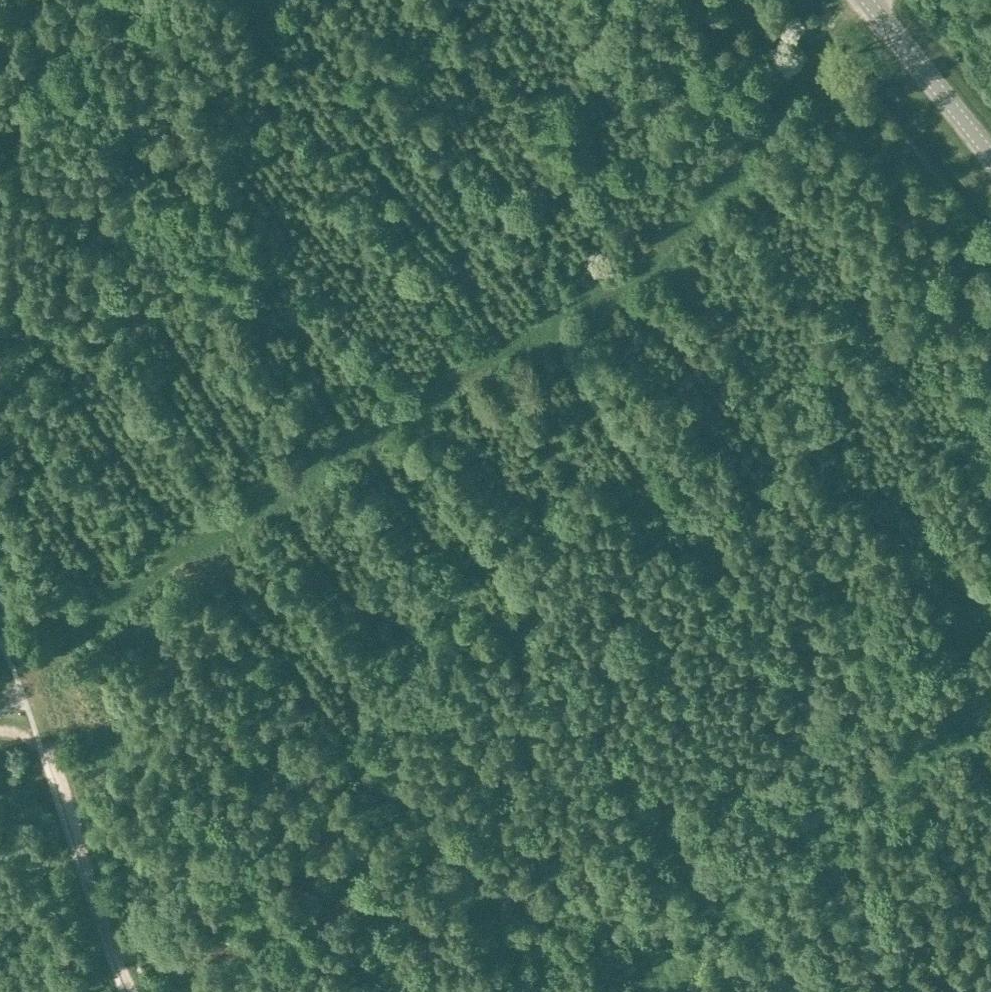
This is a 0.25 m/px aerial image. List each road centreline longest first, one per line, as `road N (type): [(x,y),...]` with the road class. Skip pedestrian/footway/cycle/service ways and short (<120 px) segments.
road 1 (track): [(0,697),(246,508),(639,267),(715,189),(823,34),(868,0)]
road 2 (track): [(0,622),(26,675),(131,991)]
road 3 (tertiary): [(990,156),(867,0)]

